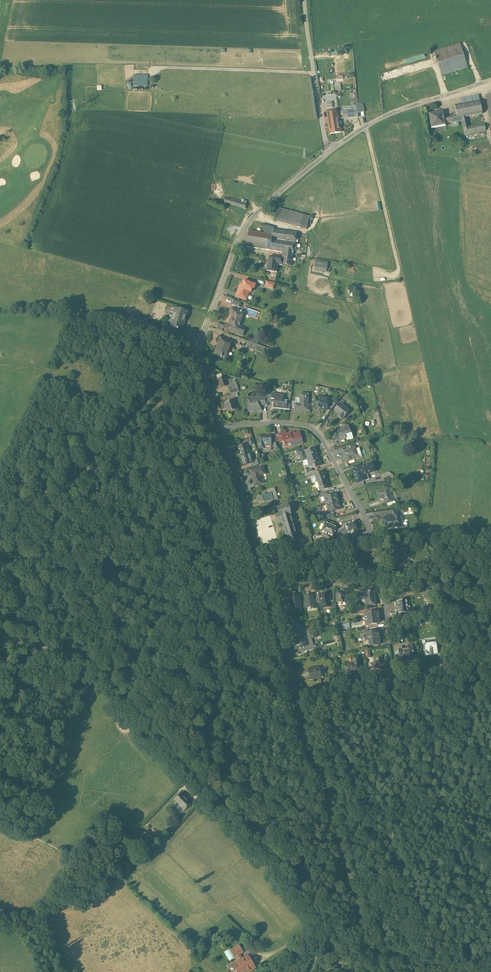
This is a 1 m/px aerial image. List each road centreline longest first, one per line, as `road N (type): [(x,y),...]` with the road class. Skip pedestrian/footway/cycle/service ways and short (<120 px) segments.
road 1 (track): [(0,639),(87,661),(333,932)]
road 2 (unclassified): [(299,696),(369,952)]
road 3 (unclassified): [(382,580),(368,523),(309,426),(222,429)]
road 4 (unclassified): [(198,349),(247,223),(331,150)]
road 5 (unclassified): [(0,511),(70,485),(179,367)]
road 6 (track): [(299,696),(87,661)]
road 7 (track): [(70,485),(0,653)]
road 8 (unclassified): [(331,150),(388,115),(490,79)]
road 9 (unclassified): [(222,429),(269,589)]
road 10 (track): [(94,671),(50,767),(0,775)]
road 11 (unclassified): [(331,150),(304,0)]

